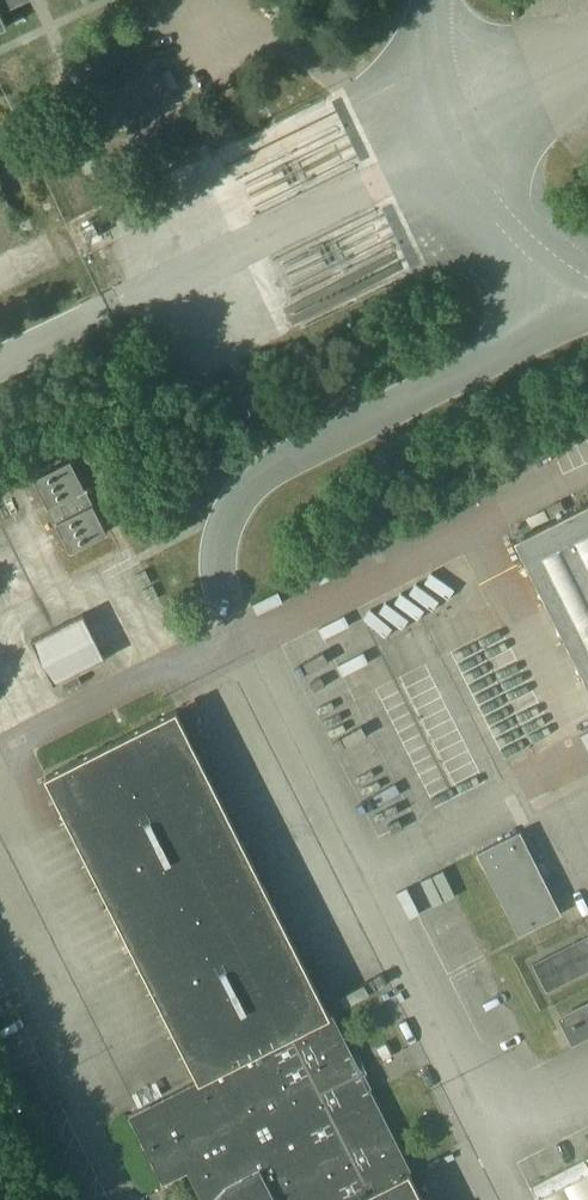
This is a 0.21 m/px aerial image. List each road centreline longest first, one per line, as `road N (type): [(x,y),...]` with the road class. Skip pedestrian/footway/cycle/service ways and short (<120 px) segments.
road 1 (unclassified): [(0,362),(451,152)]
road 2 (unclassified): [(451,152),(493,240),(546,283),(587,292)]
road 3 (unclassified): [(437,0),(451,152)]

